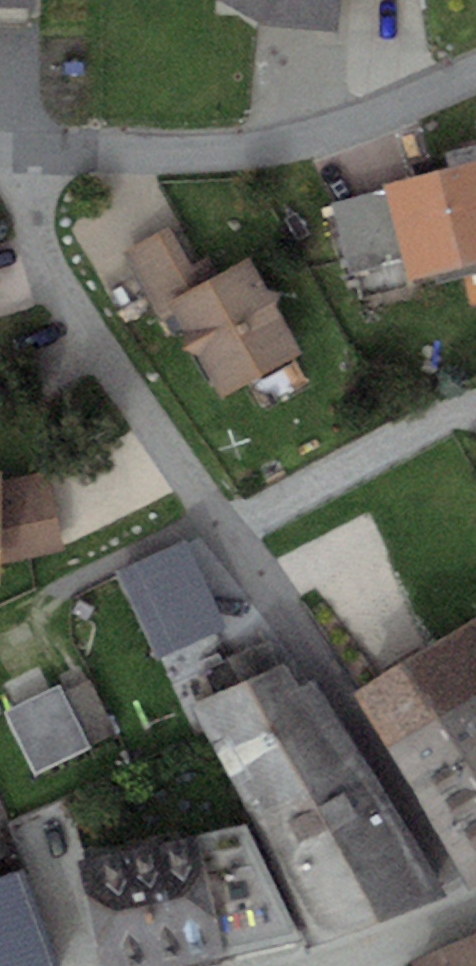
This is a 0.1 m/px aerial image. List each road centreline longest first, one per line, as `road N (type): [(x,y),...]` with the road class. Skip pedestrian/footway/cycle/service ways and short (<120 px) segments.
road 1 (residential): [(0,149),(158,153),(325,129),(475,78)]
road 2 (tertiary): [(345,965),(475,910)]

